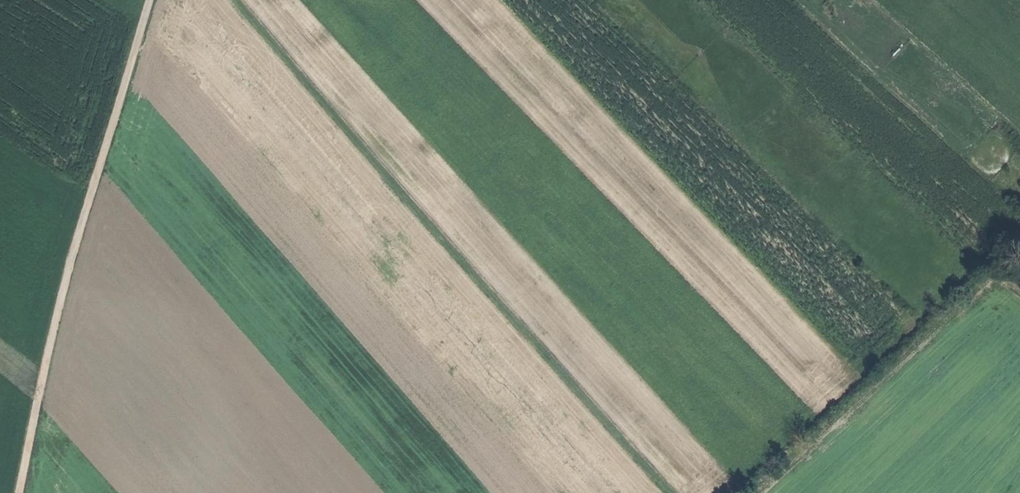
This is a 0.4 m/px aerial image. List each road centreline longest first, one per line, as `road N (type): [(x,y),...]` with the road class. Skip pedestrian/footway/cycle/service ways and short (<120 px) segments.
road 1 (track): [(669,492),(254,0)]
road 2 (track): [(155,0),(57,319),(21,492)]

